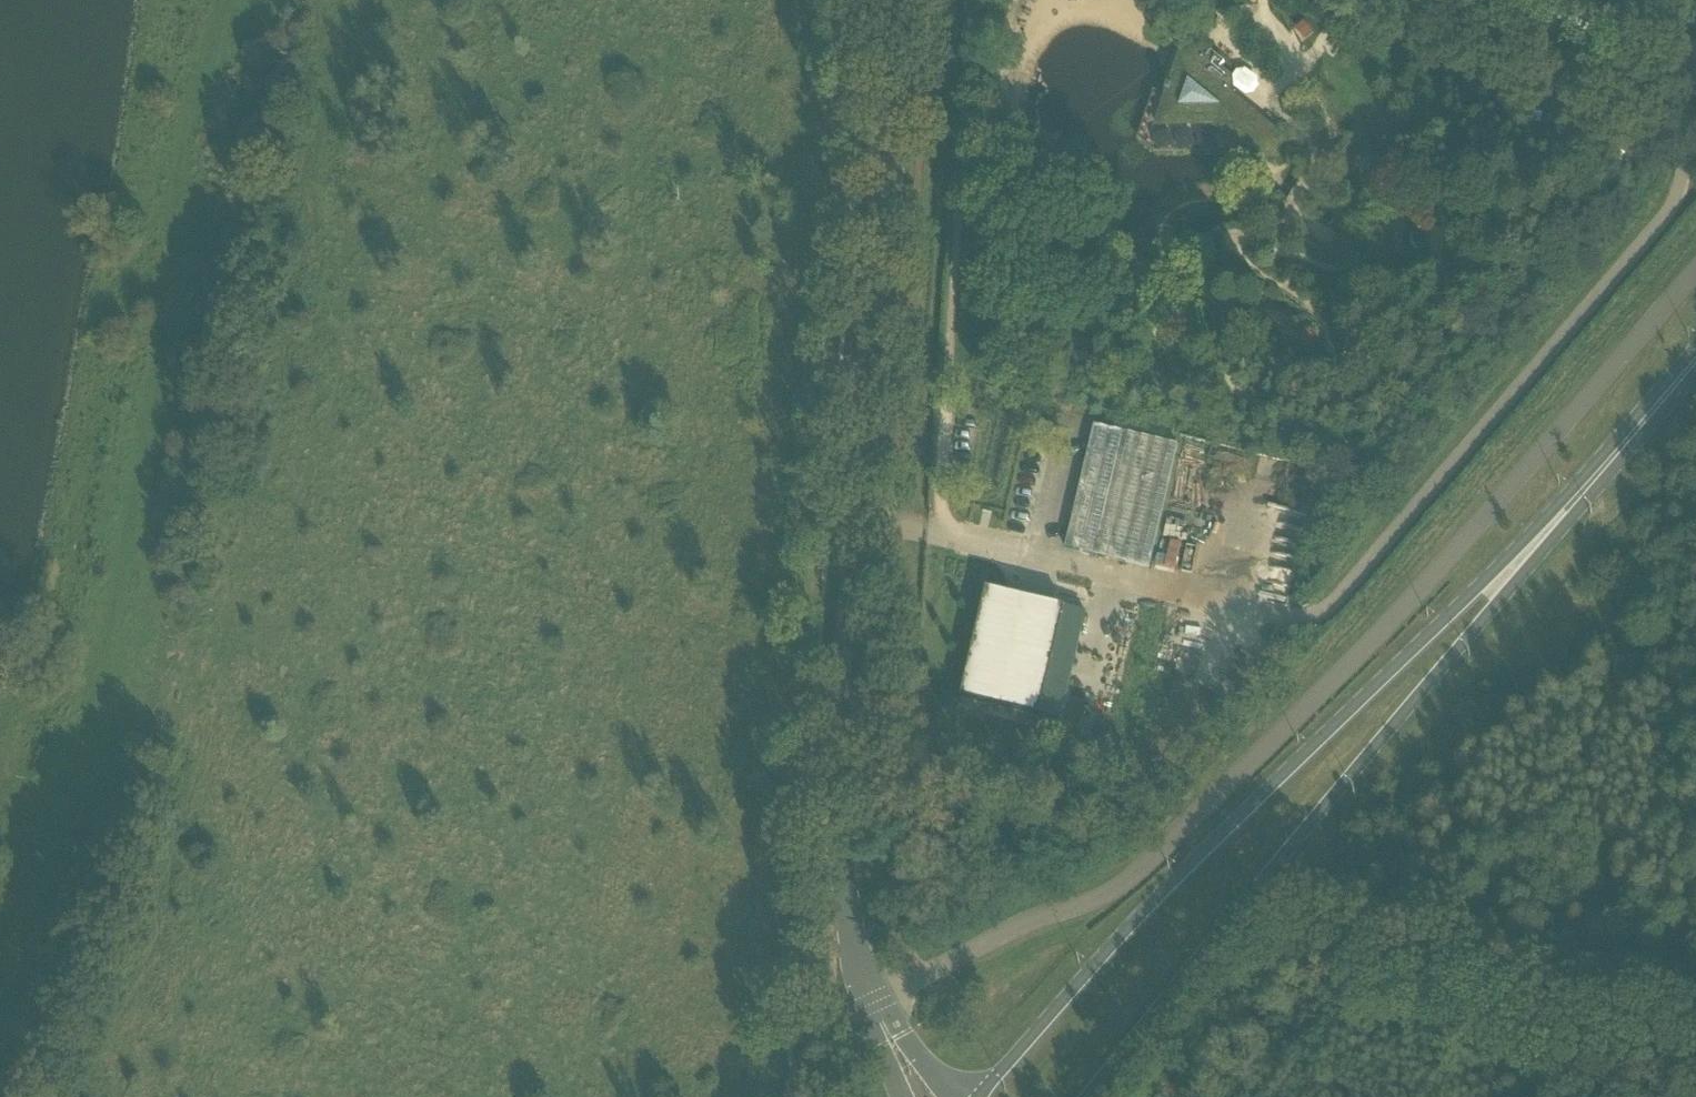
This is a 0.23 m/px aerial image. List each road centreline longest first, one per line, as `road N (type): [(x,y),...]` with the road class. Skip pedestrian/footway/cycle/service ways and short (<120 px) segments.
road 1 (unclassified): [(1695,273),(1397,617),(1145,865),(1112,890),(1002,935),(874,1006)]
road 2 (tertiary): [(874,1006),(852,940),(842,872),(899,0)]
road 3 (primary): [(1571,505),(1474,588),(1206,853),(979,1096)]
road 4 (primary): [(1089,1096),(1571,505)]
road 5 (track): [(1190,1096),(1283,980),(1304,965),(1338,964),(1695,1078)]
road 6 (primary): [(1571,505),(1695,362)]
road 7 (tertiary): [(953,1096),(874,1006)]

